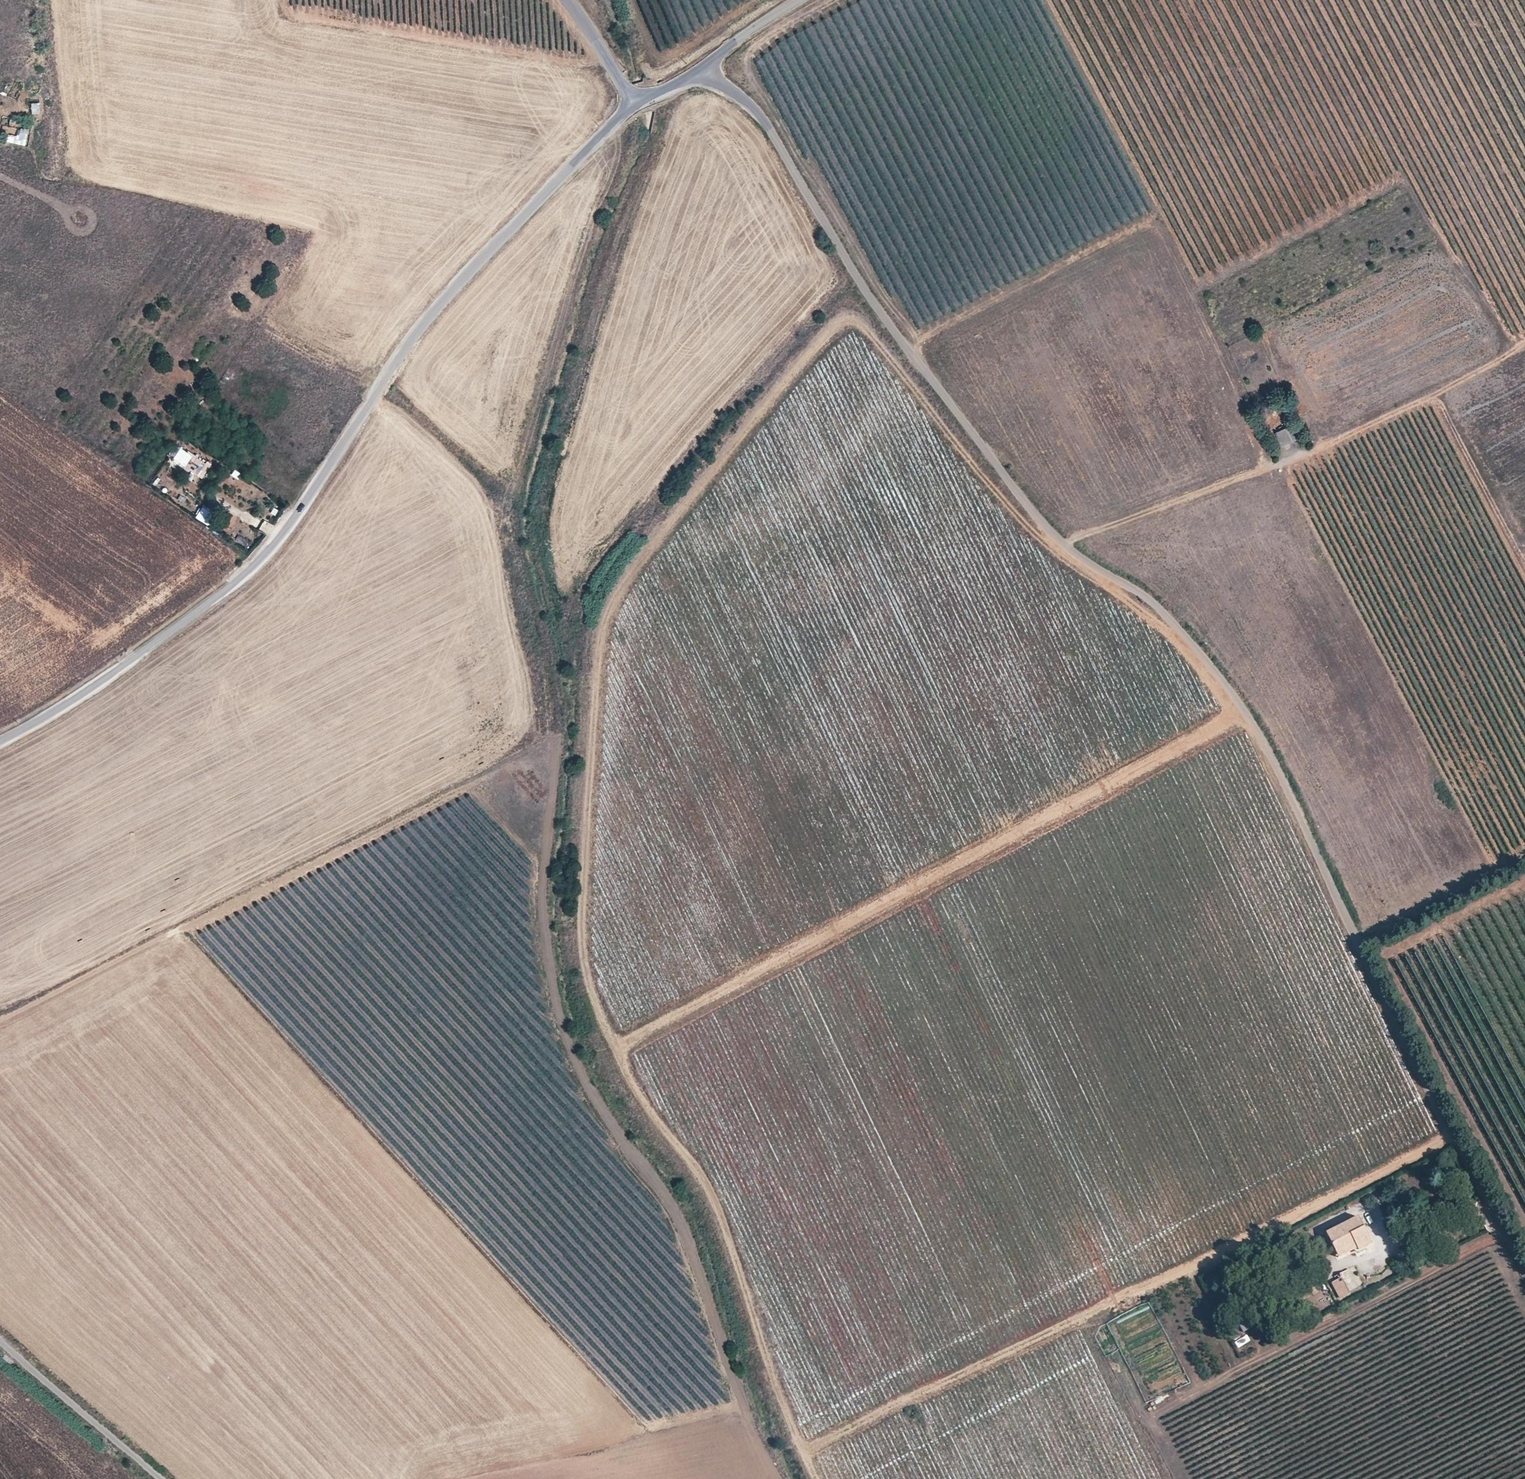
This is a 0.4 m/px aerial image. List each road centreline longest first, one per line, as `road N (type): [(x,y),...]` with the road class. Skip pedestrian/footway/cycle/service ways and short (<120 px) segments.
road 1 (unclassified): [(1524,1268),(1229,681),(1157,607),(1076,564),(883,336),(774,132),(708,72)]
road 2 (unclassified): [(0,746),(213,615),(252,580),(418,336),(634,103)]
road 3 (unclassified): [(161,1478),(0,1343)]
road 4 (unclassified): [(565,0),(634,103)]
road 5 (unclassified): [(805,0),(745,33),(708,72)]

